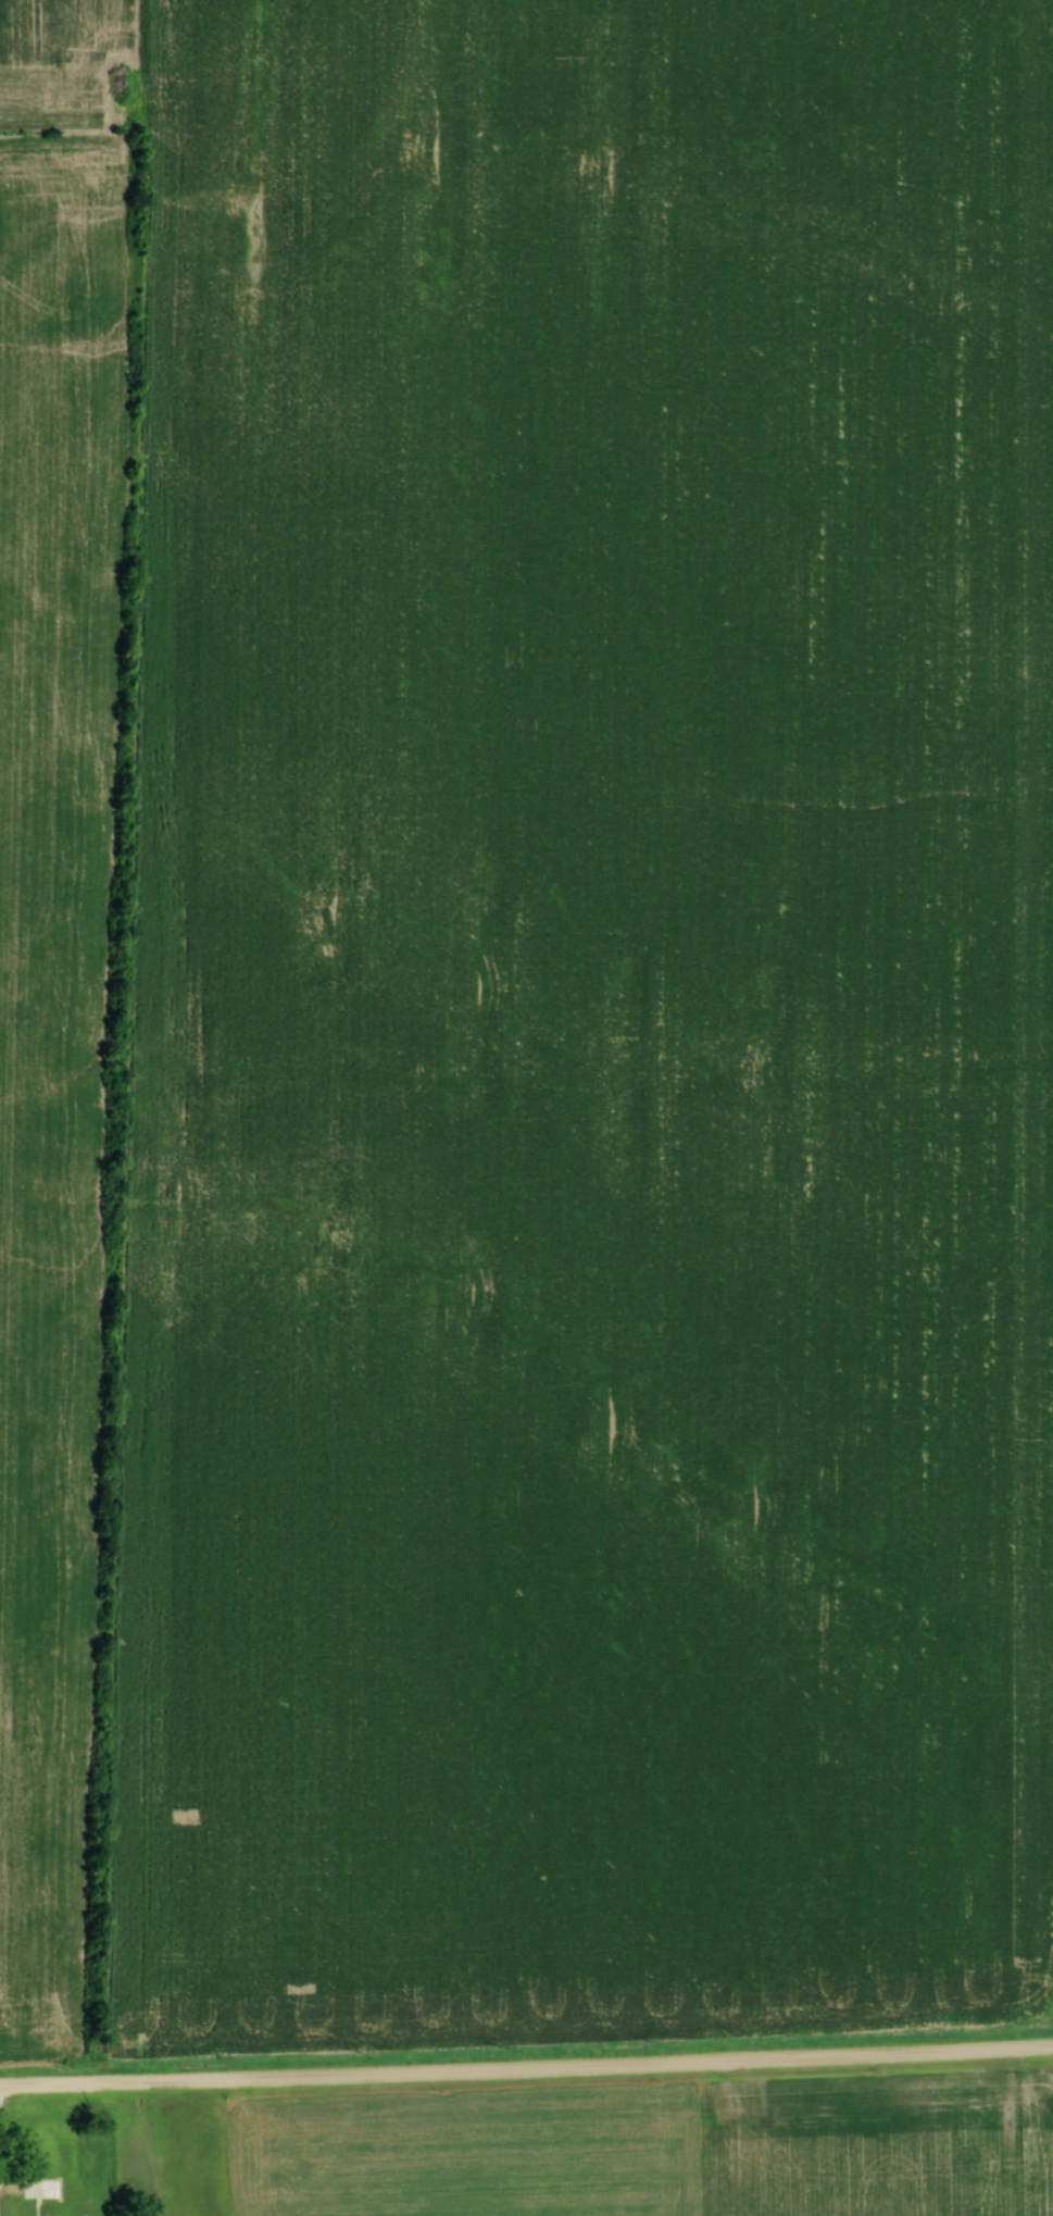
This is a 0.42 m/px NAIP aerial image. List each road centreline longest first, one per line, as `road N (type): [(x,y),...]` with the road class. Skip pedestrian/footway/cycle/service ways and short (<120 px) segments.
road 1 (residential): [(0,2084),(1052,2044)]

